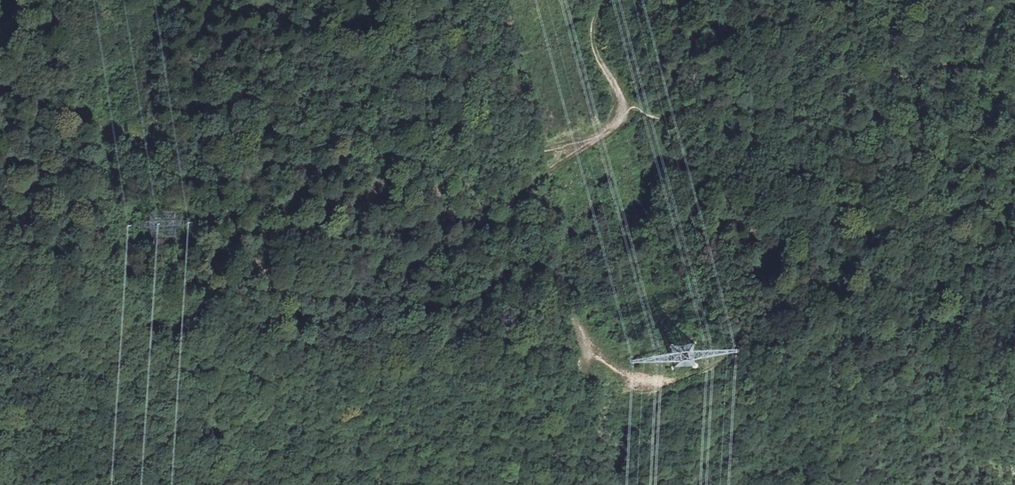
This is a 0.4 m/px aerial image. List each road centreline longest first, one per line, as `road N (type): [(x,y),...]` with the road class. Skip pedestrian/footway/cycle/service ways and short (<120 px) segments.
road 1 (track): [(667,382),(611,372),(557,303),(459,279),(446,268),(454,243),(598,140)]
road 2 (track): [(205,152),(316,170),(399,158),(496,163),(598,140)]
road 3 (track): [(610,128),(622,102),(590,41),(600,0)]

